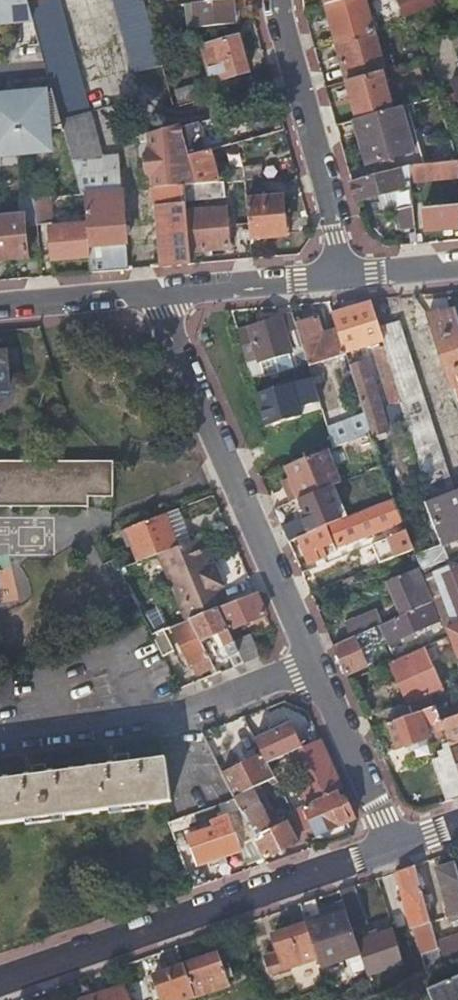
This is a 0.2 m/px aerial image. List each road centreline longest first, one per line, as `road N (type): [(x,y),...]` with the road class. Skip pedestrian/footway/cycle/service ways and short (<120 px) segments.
road 1 (residential): [(0,981),(393,847)]
road 2 (residential): [(156,299),(309,668)]
road 3 (residential): [(309,668),(187,713),(0,740)]
road 4 (residential): [(345,283),(279,0)]
road 5 (residential): [(309,668),(393,847)]
road 6 (residential): [(345,283),(156,299)]
road 7 (residential): [(156,299),(0,310)]

